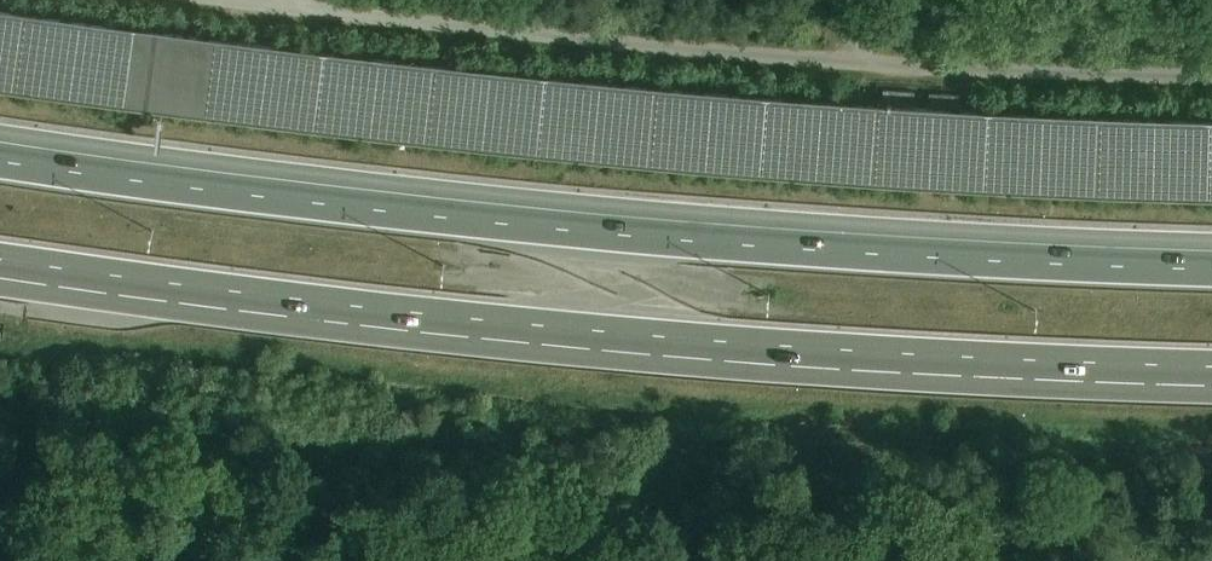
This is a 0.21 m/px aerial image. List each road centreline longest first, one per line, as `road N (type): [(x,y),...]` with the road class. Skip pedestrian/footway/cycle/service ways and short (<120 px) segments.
road 1 (motorway): [(1211,262),(835,251),(300,201),(0,156)]
road 2 (motorway): [(0,263),(284,302),(835,356),(1211,369)]
road 3 (unclassified): [(1211,78),(579,37),(254,0)]

